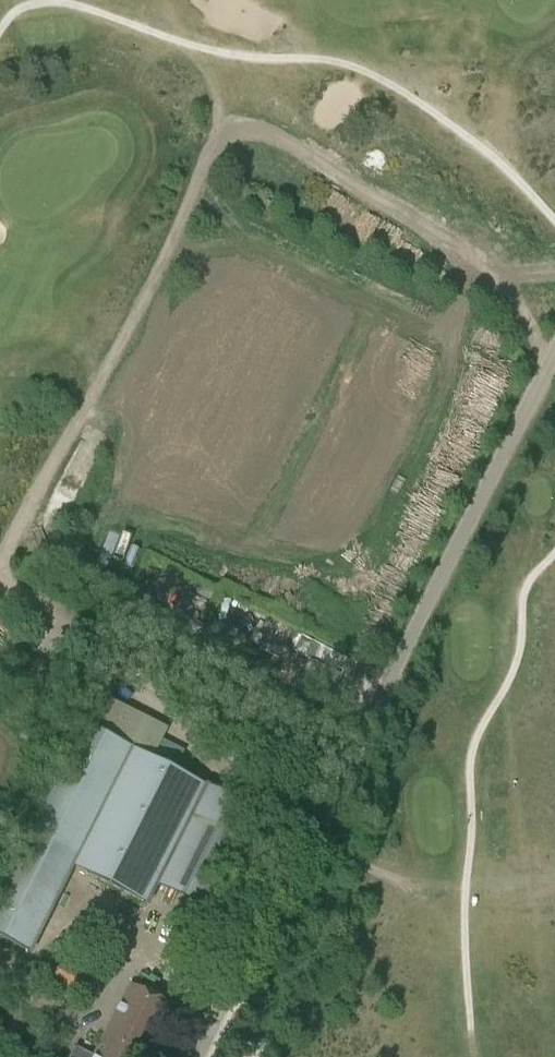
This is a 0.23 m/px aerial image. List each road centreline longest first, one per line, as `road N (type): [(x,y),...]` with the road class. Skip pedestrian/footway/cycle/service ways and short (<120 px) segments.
road 1 (unclassified): [(197,1056),(554,347)]
road 2 (track): [(554,884),(464,897),(395,882),(356,863),(259,801),(94,643),(0,580)]
road 3 (track): [(554,223),(483,147),(356,64),(236,55),(45,1),(25,3),(0,30)]
road 4 (track): [(0,557),(147,295),(209,149),(205,79),(156,0)]
road 5 (track): [(468,1014),(471,757),(516,662),(523,585),(554,550)]
road 6 (track): [(242,1056),(142,945),(72,900)]

